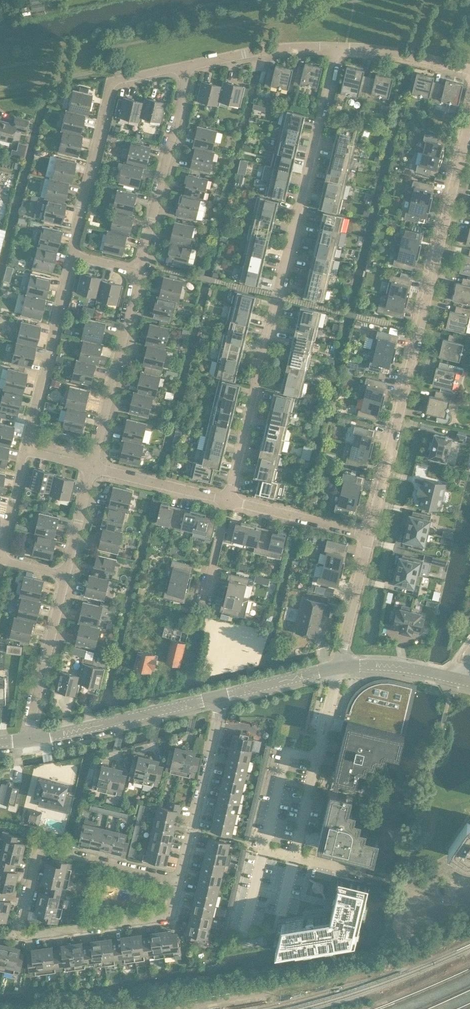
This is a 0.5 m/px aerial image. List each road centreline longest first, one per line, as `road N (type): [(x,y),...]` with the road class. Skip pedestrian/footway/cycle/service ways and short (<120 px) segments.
road 1 (residential): [(229,501),(340,47)]
road 2 (residential): [(370,534),(469,114)]
road 3 (residential): [(71,255),(112,84),(188,65)]
road 4 (residential): [(183,878),(40,845),(20,937)]
road 5 (residential): [(140,271),(188,65)]
road 6 (residential): [(92,467),(140,271)]
road 7 (residential): [(25,451),(71,255)]
road 8 (unclassified): [(28,739),(219,697)]
road 9 (residential): [(20,937),(174,917),(183,878)]
road 10 (residential): [(183,878),(219,697)]
road 11 (residential): [(28,739),(66,574)]
road 12 (residential): [(188,65),(340,47)]
road 13 (residential): [(370,534),(229,501)]
road 14 (residential): [(229,501),(92,467)]
road 15 (residential): [(338,666),(370,534)]
road 16 (residential): [(340,47),(469,69)]
road 17 (unclassified): [(219,697),(338,666)]

